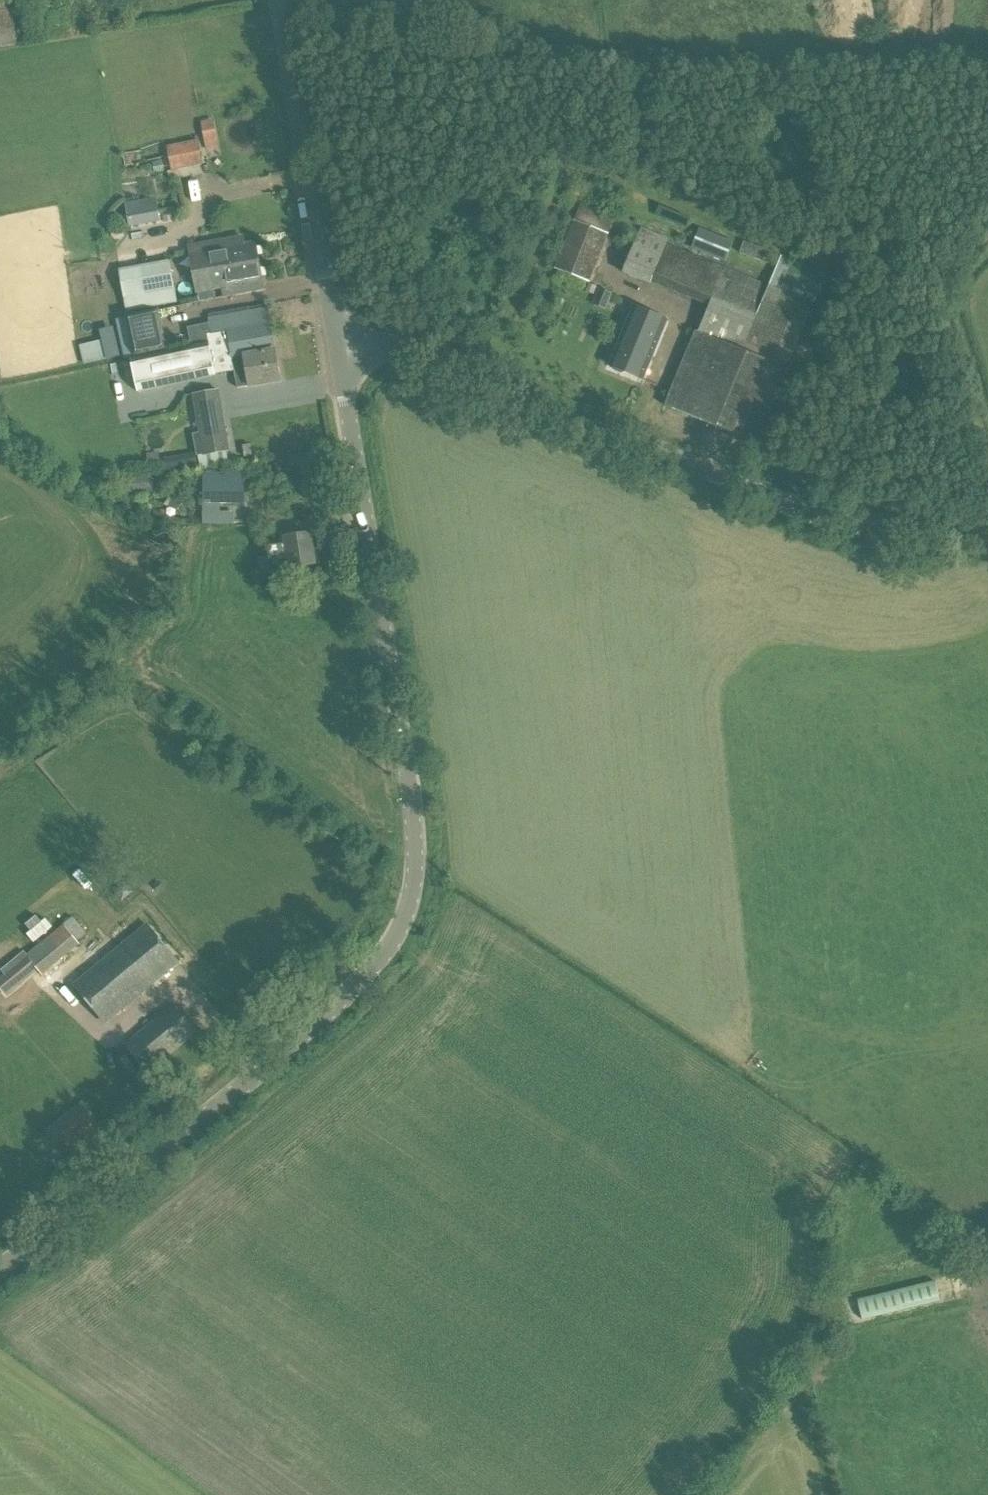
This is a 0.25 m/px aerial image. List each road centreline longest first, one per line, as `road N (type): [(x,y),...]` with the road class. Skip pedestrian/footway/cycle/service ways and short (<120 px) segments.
road 1 (unclassified): [(0,1264),(71,1220),(316,1025),(392,951),(412,905),(417,860),(400,719),(338,336)]
road 2 (unclassified): [(987,539),(855,532),(338,336)]
road 3 (unclassified): [(338,336),(276,0)]

